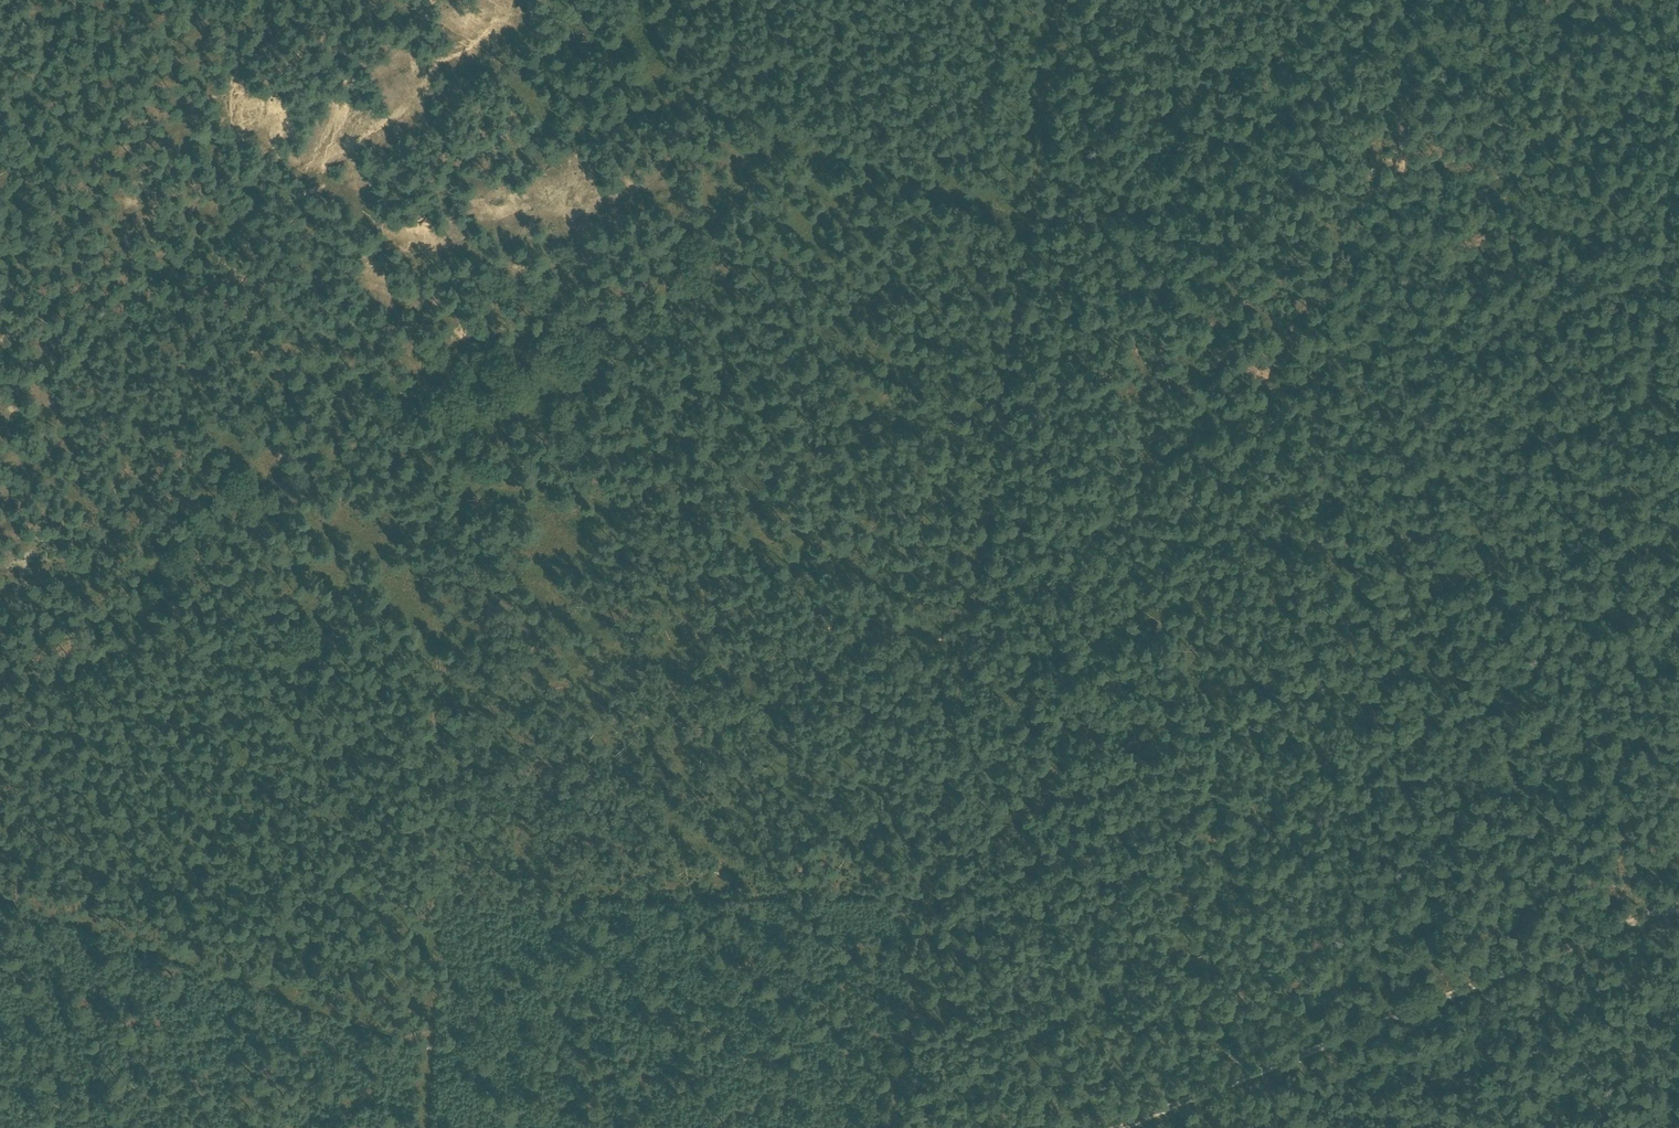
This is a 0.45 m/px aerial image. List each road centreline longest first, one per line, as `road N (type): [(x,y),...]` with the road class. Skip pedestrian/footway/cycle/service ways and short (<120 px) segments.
road 1 (track): [(1059,0),(973,587),(801,561),(667,511),(565,486),(484,482),(457,515),(434,619),(426,1127)]
road 2 (track): [(1114,1127),(1678,899)]
road 3 (track): [(0,891),(429,1049)]

